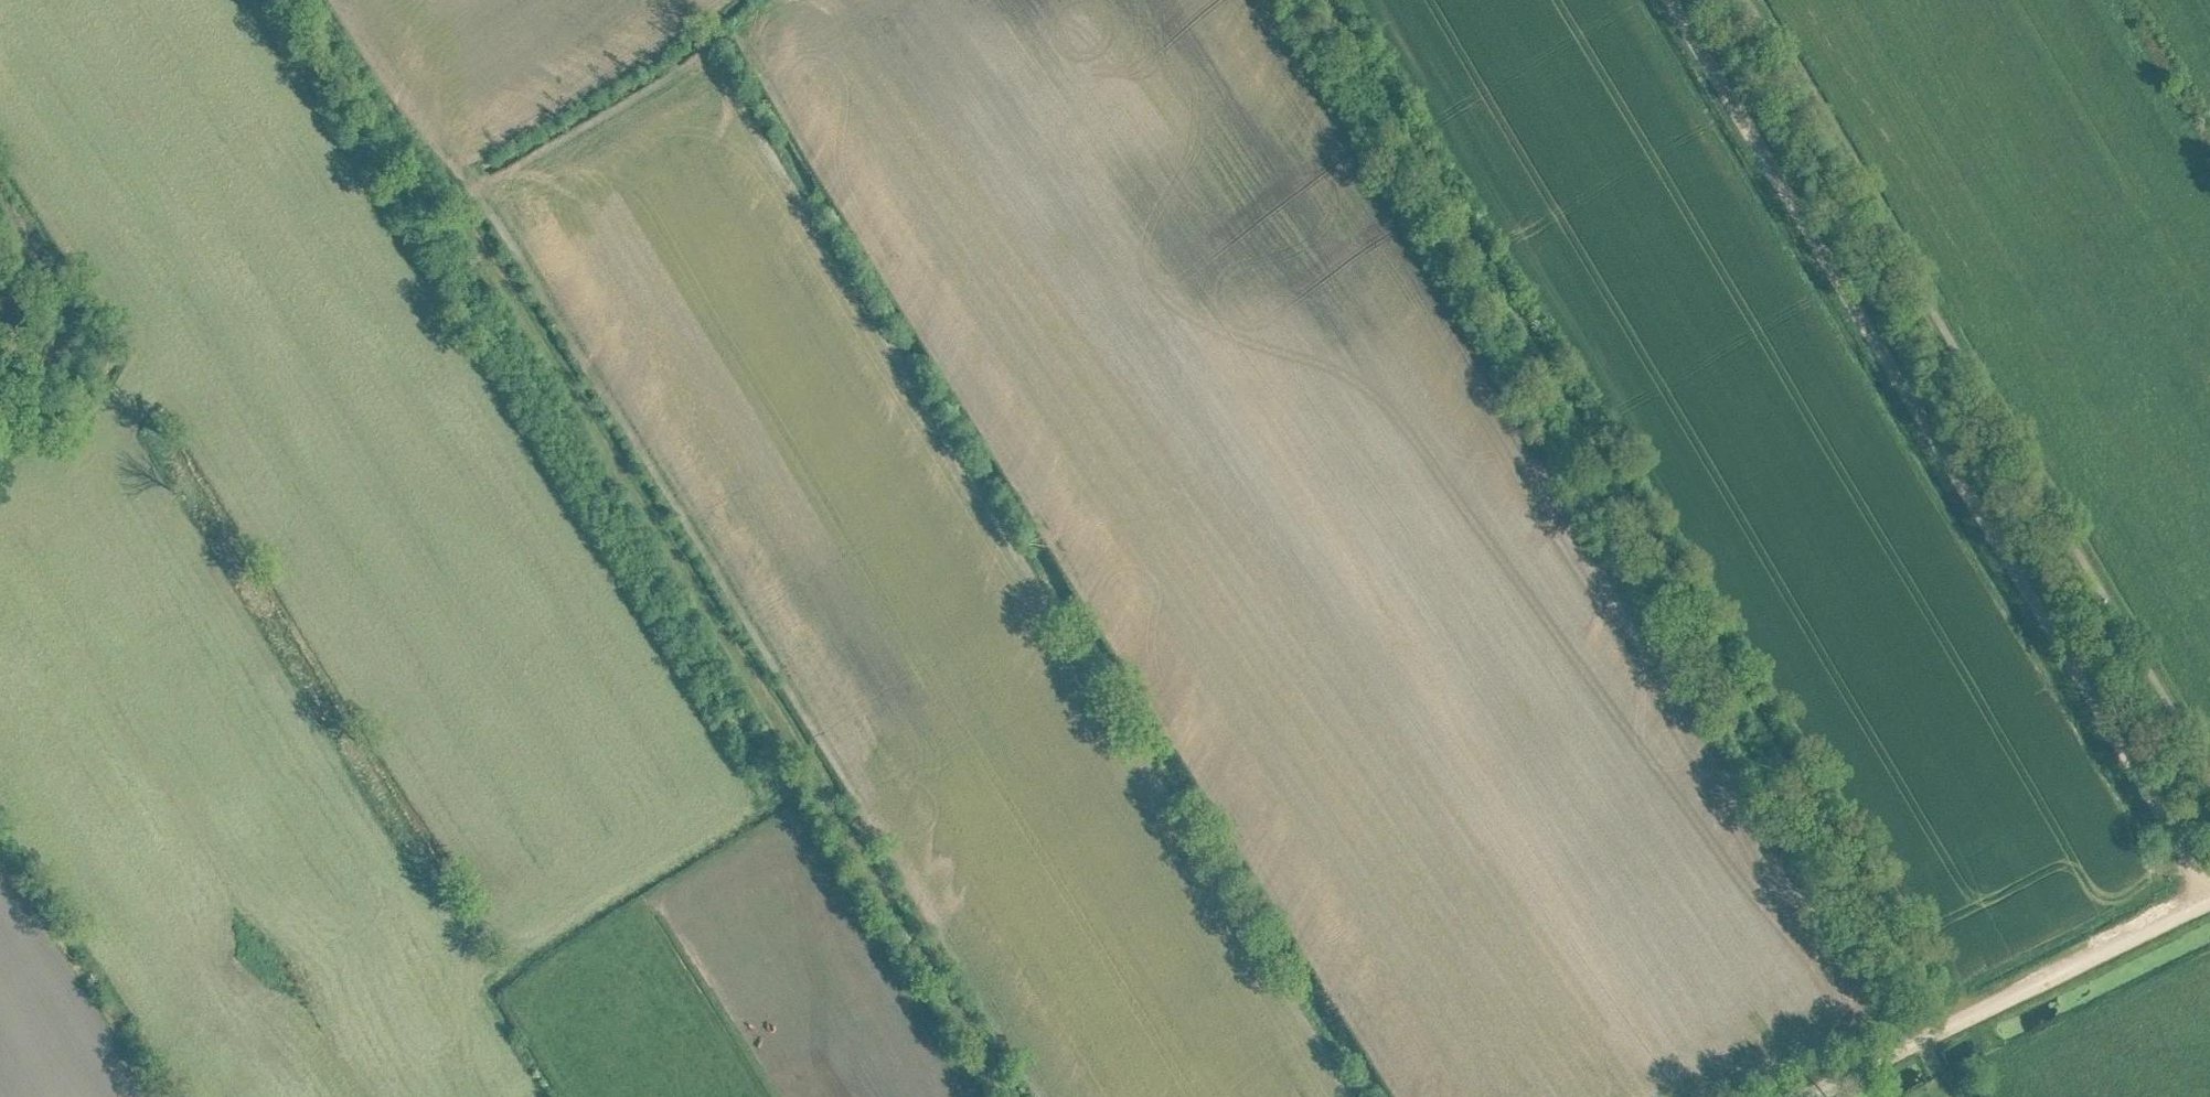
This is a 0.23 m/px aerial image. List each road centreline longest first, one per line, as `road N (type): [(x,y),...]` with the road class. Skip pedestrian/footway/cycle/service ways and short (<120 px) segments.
road 1 (track): [(2209,884),(1674,0)]
road 2 (track): [(1942,1029),(2209,901)]
road 3 (track): [(1811,1096),(1942,1029)]

